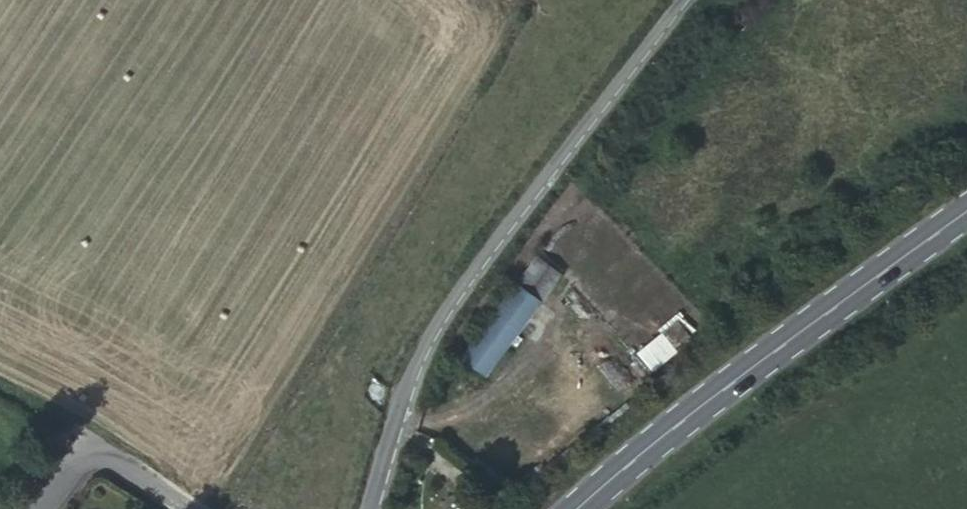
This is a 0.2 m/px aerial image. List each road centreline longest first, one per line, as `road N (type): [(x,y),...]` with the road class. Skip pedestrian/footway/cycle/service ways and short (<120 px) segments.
road 1 (tertiary): [(688,0),(448,311),(407,390),(371,508)]
road 2 (secondary): [(966,210),(577,508)]
road 3 (residential): [(190,508),(86,448),(38,508)]

